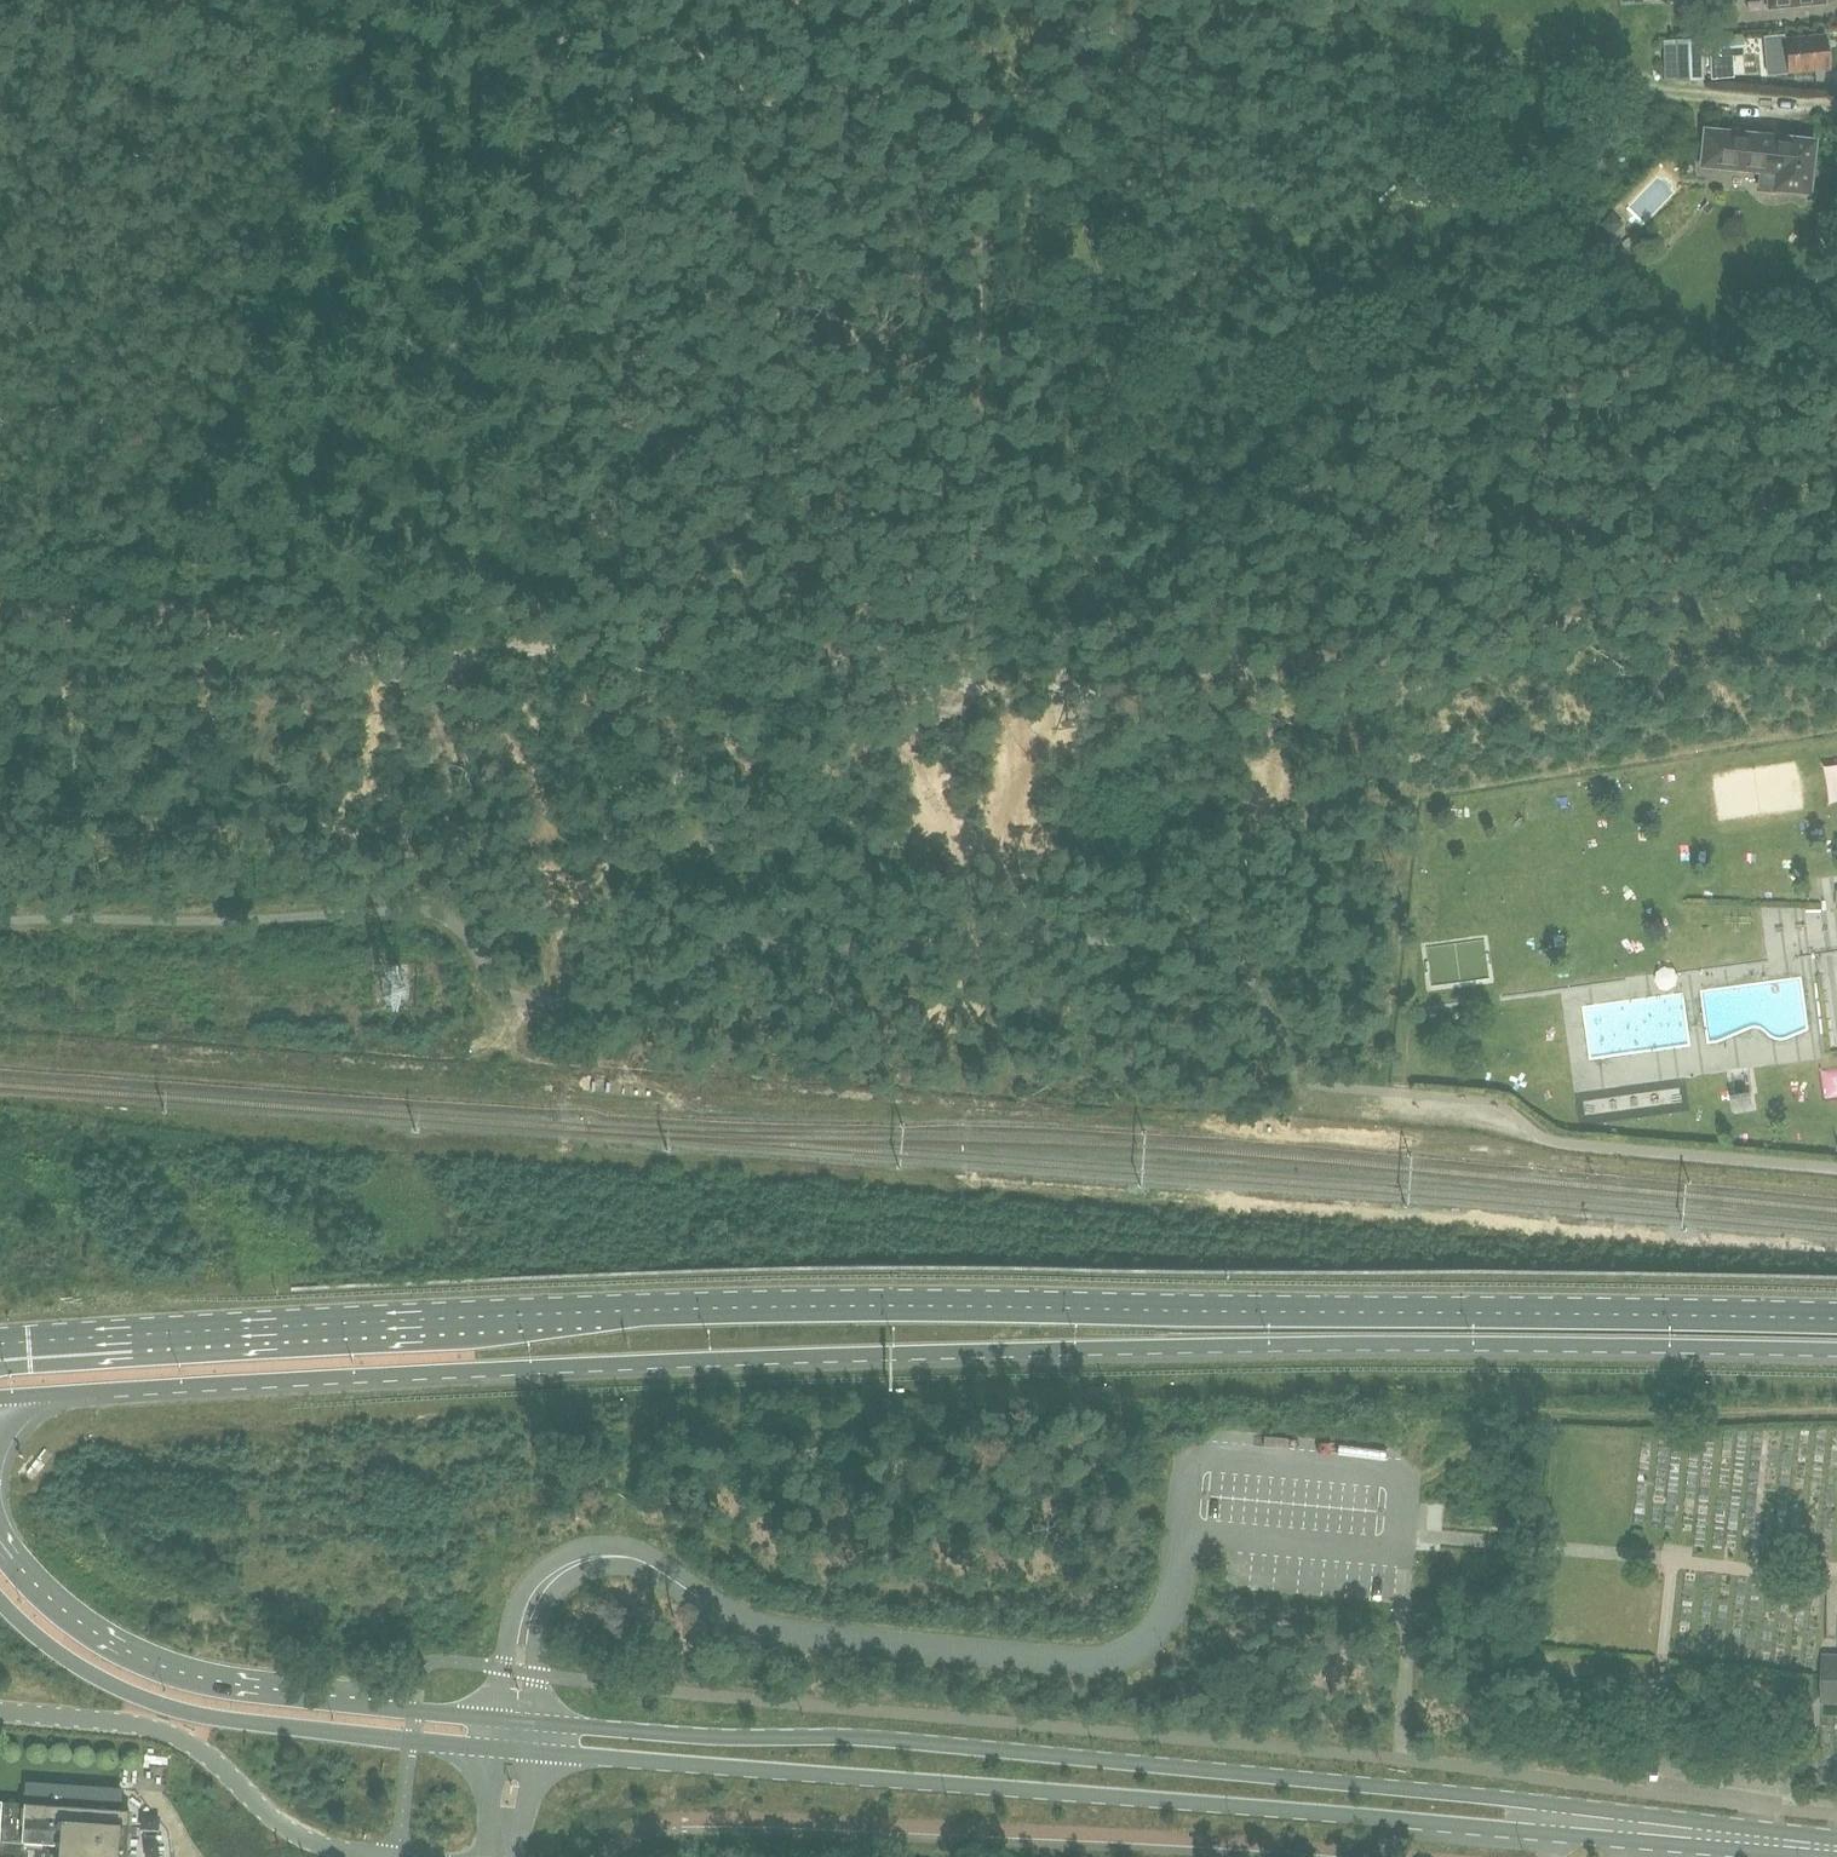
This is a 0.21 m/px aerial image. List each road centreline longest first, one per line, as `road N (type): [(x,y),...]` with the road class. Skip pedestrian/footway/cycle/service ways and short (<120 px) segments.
road 1 (primary): [(1836,1317),(847,1304),(0,1345)]
road 2 (primary): [(18,1397),(917,1354),(1375,1346),(1836,1353)]
road 3 (tertiary): [(1768,1841),(1713,1825),(1565,1806),(890,1740),(513,1721)]
road 4 (tertiary): [(514,1749),(1495,1830),(1707,1845),(1768,1841)]
road 5 (tertiary): [(513,1721),(171,1671),(75,1619),(0,1540)]
road 6 (tertiary): [(0,1601),(70,1661),(179,1711),(514,1749)]
road 7 (track): [(1401,1482),(1426,1482),(1486,1428),(1531,1414),(1836,1412)]
road 8 (unclassified): [(390,1856),(305,1840),(224,1766),(168,1733),(0,1712)]
road 9 (track): [(1768,1841),(1783,1743),(1767,1695),(1731,1680),(1567,1667)]

